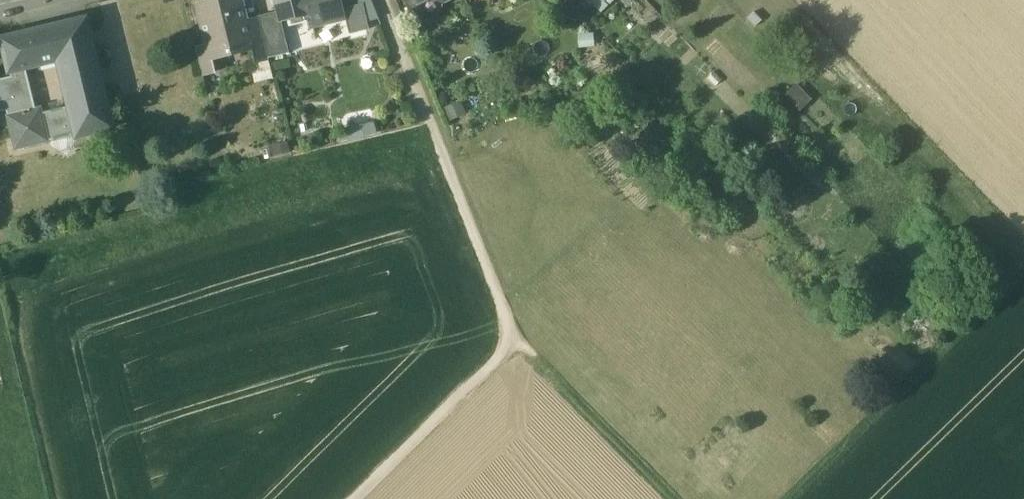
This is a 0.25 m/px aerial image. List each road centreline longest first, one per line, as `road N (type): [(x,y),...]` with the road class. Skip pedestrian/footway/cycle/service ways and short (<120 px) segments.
road 1 (track): [(355,498),(516,341),(384,0)]
road 2 (track): [(792,498),(1023,271)]
road 3 (track): [(516,341),(674,498)]

